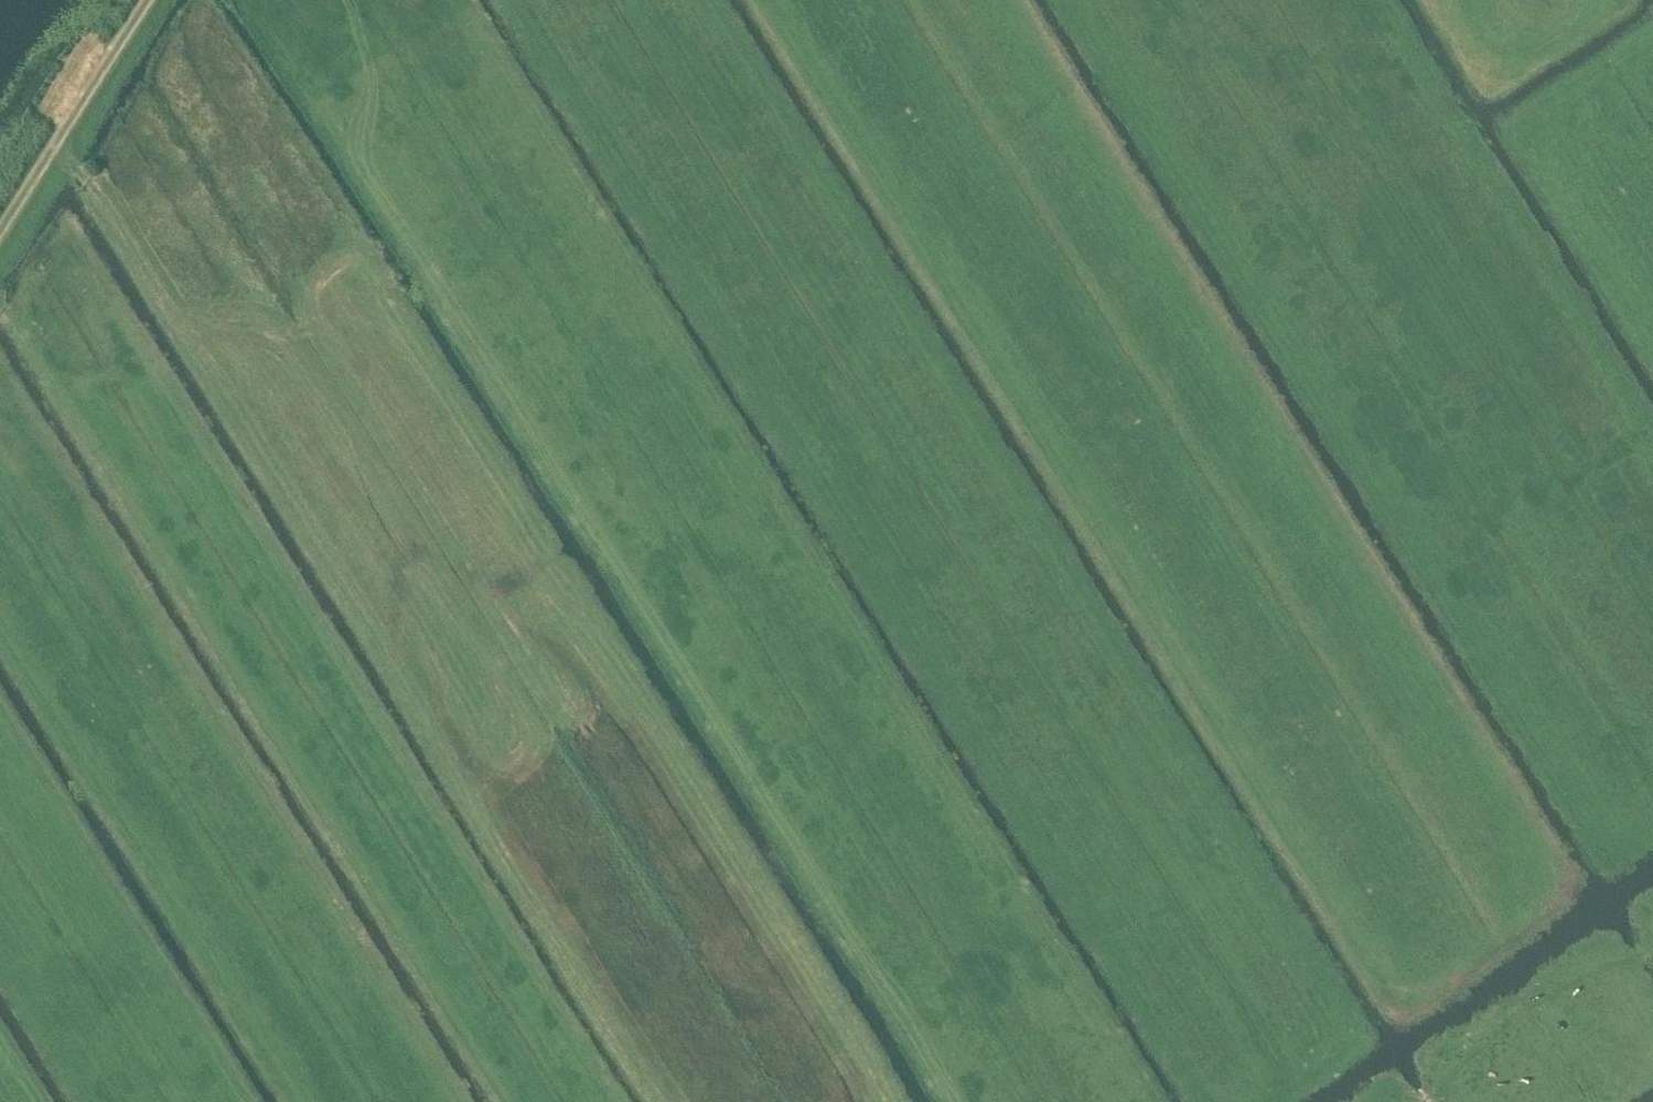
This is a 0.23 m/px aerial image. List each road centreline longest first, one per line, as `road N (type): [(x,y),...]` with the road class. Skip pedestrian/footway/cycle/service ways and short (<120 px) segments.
road 1 (track): [(0,224),(142,0)]

